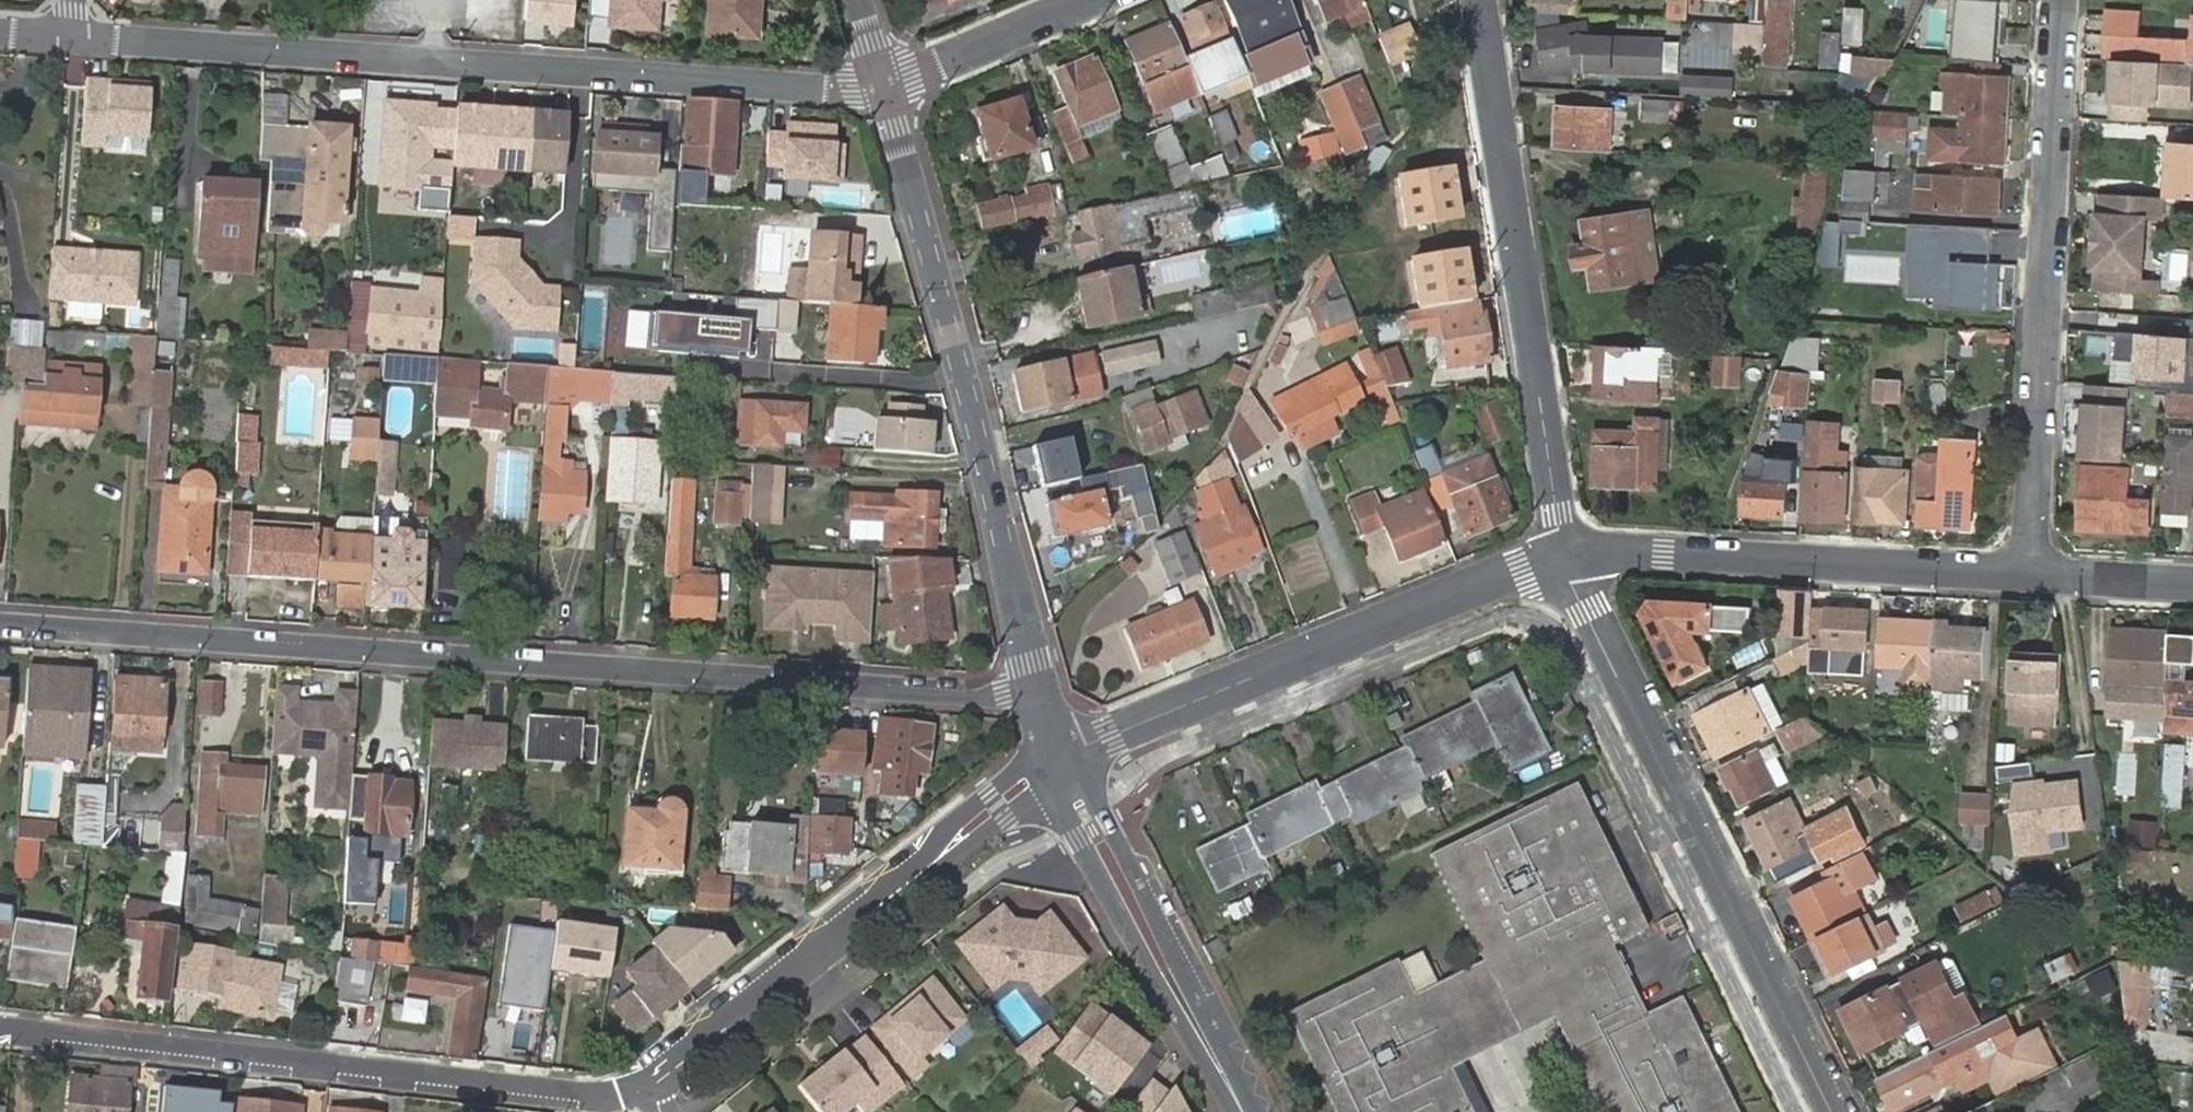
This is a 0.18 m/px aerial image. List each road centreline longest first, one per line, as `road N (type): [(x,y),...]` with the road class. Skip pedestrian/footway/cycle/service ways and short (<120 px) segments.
road 1 (residential): [(1036,684),(966,697),(0,625)]
road 2 (residential): [(885,84),(850,90),(73,34)]
road 3 (residential): [(0,1033),(589,1095),(644,1086)]
road 4 (residential): [(1564,553),(1636,714),(1839,1111)]
road 5 (secondary): [(1036,684),(885,84)]
road 6 (residential): [(2057,0),(2031,572)]
road 7 (residential): [(1564,553),(1477,0)]
road 8 (residential): [(1055,752),(1564,553)]
road 9 (residential): [(1564,553),(2031,572)]
road 10 (secondary): [(1055,752),(1076,841),(1211,1080),(1243,1111)]
road 11 (secondary): [(1245,1111),(1224,1048),(1134,872),(1055,752)]
road 12 (residential): [(935,861),(644,1086)]
road 13 (residential): [(1090,0),(885,84)]
road 14 (residential): [(935,861),(1040,806),(1055,752)]
road 15 (residential): [(1055,752),(1015,770),(942,832),(935,861)]
road 16 (residential): [(2031,572),(2192,582)]

